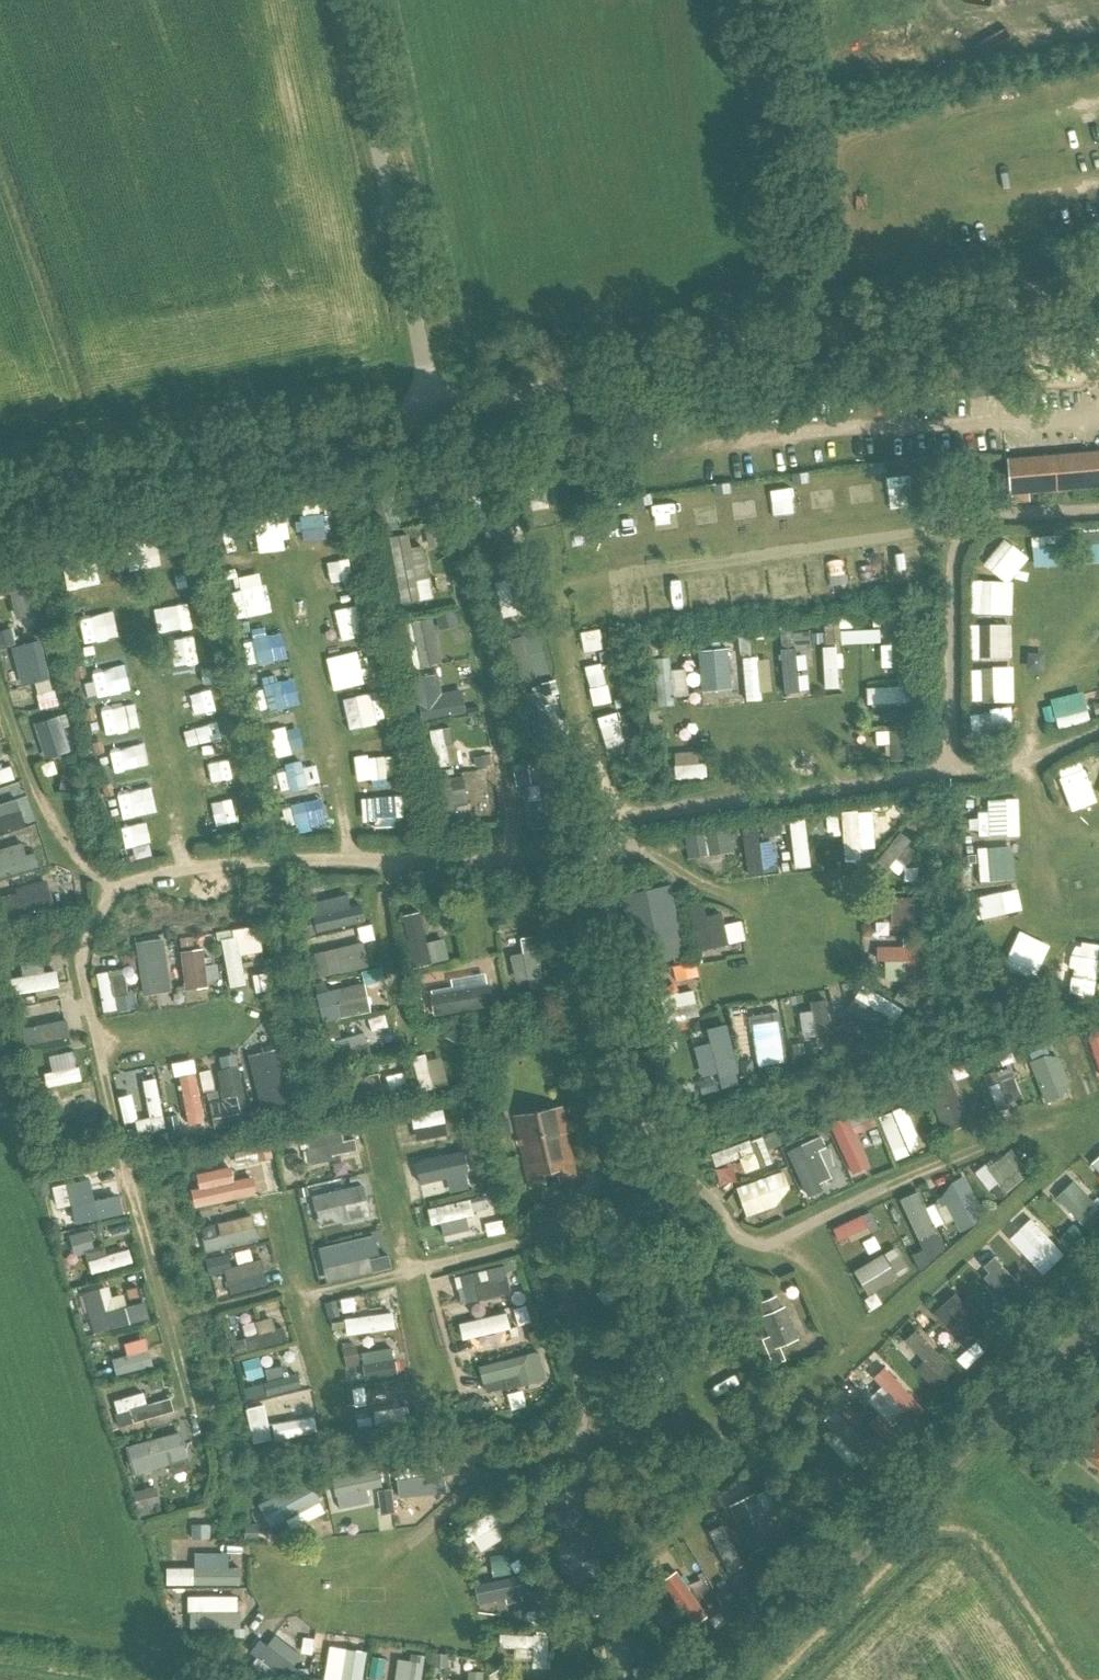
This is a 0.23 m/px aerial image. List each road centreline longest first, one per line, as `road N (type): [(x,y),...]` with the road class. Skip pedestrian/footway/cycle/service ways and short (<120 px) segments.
road 1 (track): [(0,675),(48,813),(71,851),(120,890),(96,918),(82,974),(209,1436)]
road 2 (secondary): [(440,405),(1098,276)]
road 3 (unclassified): [(725,1679),(1098,1305)]
road 4 (secondary): [(0,492),(440,405)]
road 5 (unclassified): [(440,405),(349,0)]
road 6 (track): [(430,1523),(313,1563),(289,1575),(283,1593),(297,1611),(458,1642),(456,1603)]
road 7 (track): [(648,813),(647,762),(598,464)]
road 8 (track): [(511,856),(511,807),(442,519)]
road 9 (track): [(352,859),(278,527)]
road 10 (track): [(177,875),(106,573)]
road 11 (track): [(420,1265),(310,1294),(339,1412)]
road 12 (track): [(1014,757),(1046,819),(1034,841),(1050,930),(1098,927)]
road 13 (track): [(784,1252),(804,1258),(856,1349),(797,1397)]
road 14 (track): [(734,799),(724,728),(853,712)]
road 15 (track): [(409,862),(385,883),(381,908),(412,1049)]
road 16 (track): [(856,1349),(986,1238)]
road 17 (track): [(628,835),(716,895),(756,903)]

